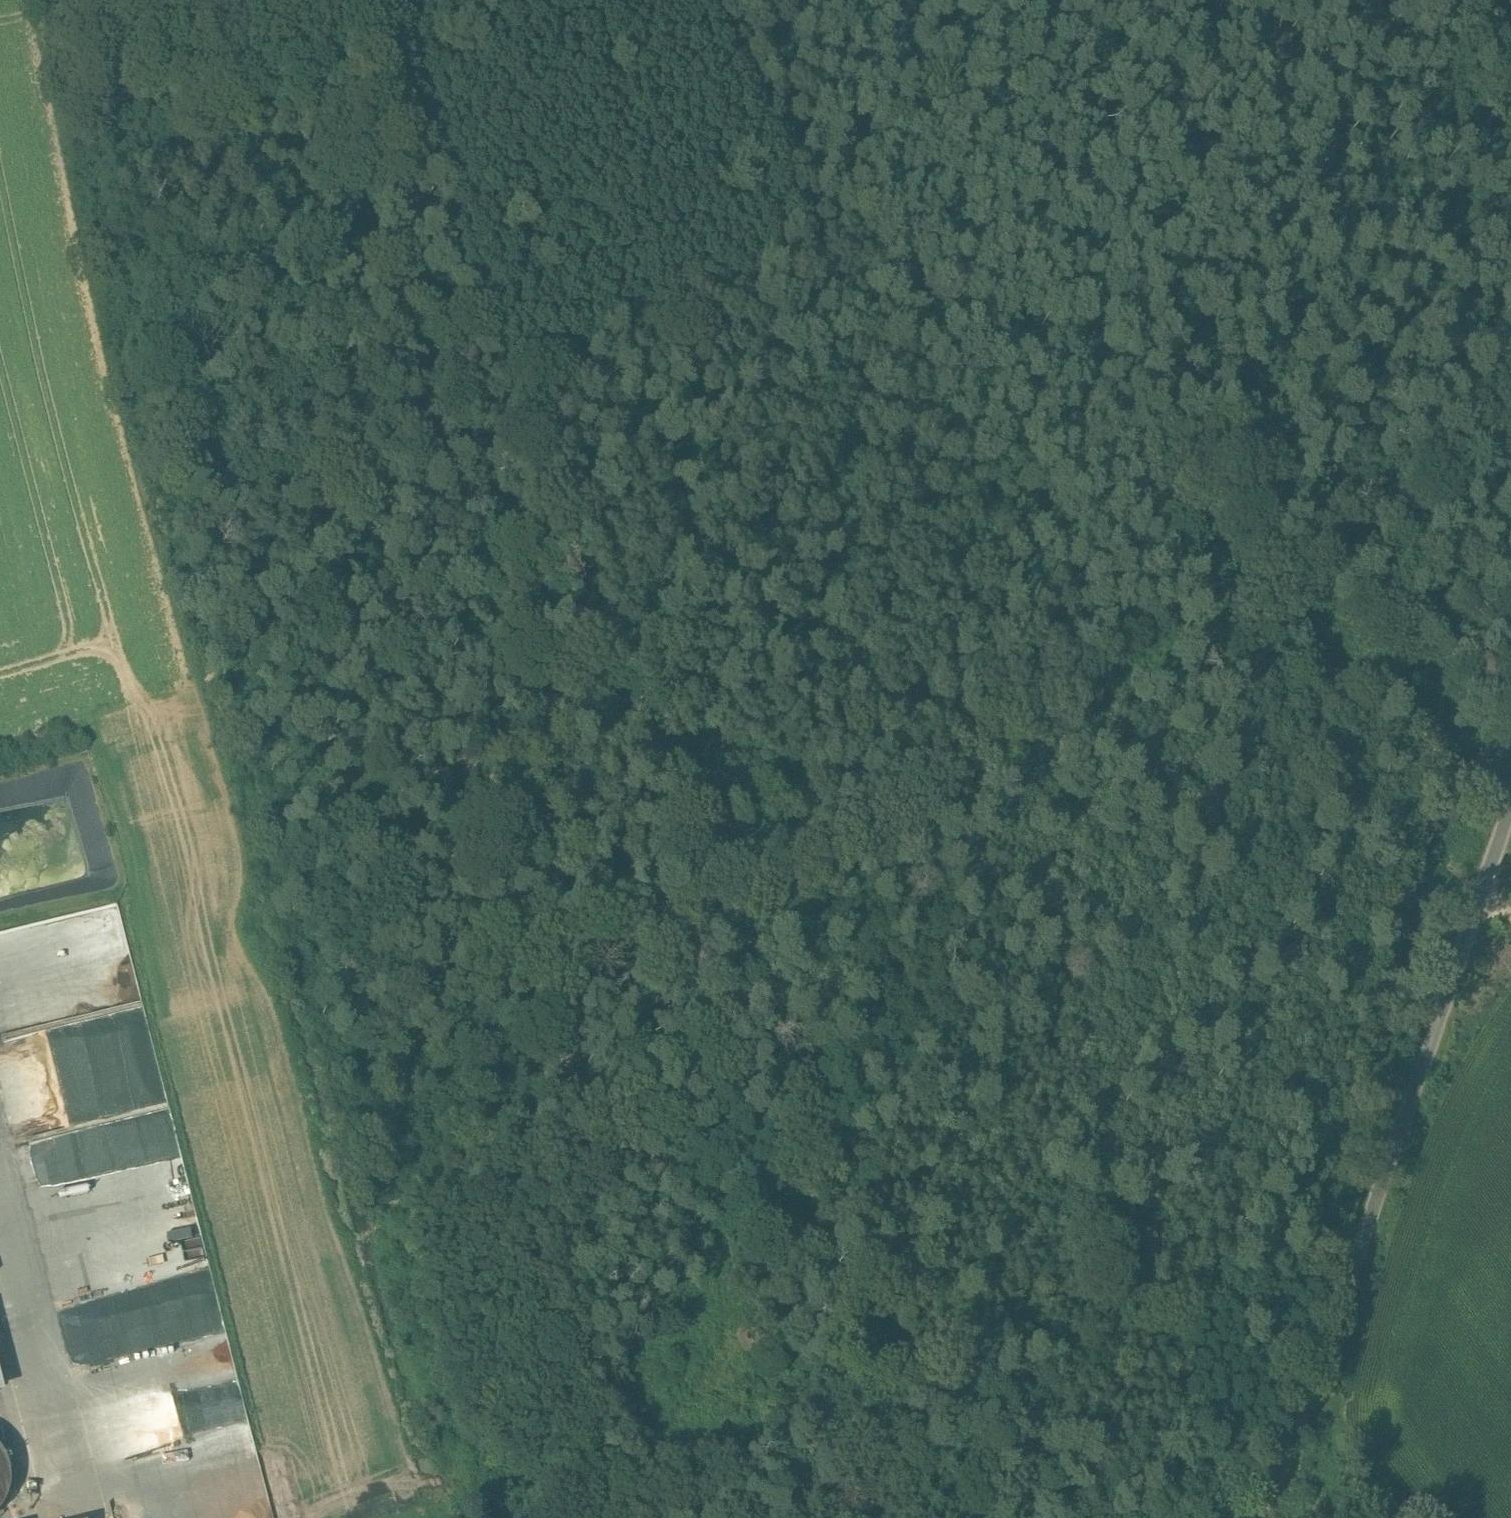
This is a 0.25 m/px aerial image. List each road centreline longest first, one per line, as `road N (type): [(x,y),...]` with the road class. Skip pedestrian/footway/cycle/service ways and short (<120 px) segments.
road 1 (unclassified): [(1510,819),(1285,1477),(1254,1517)]
road 2 (track): [(1254,572),(1159,467),(875,0)]

